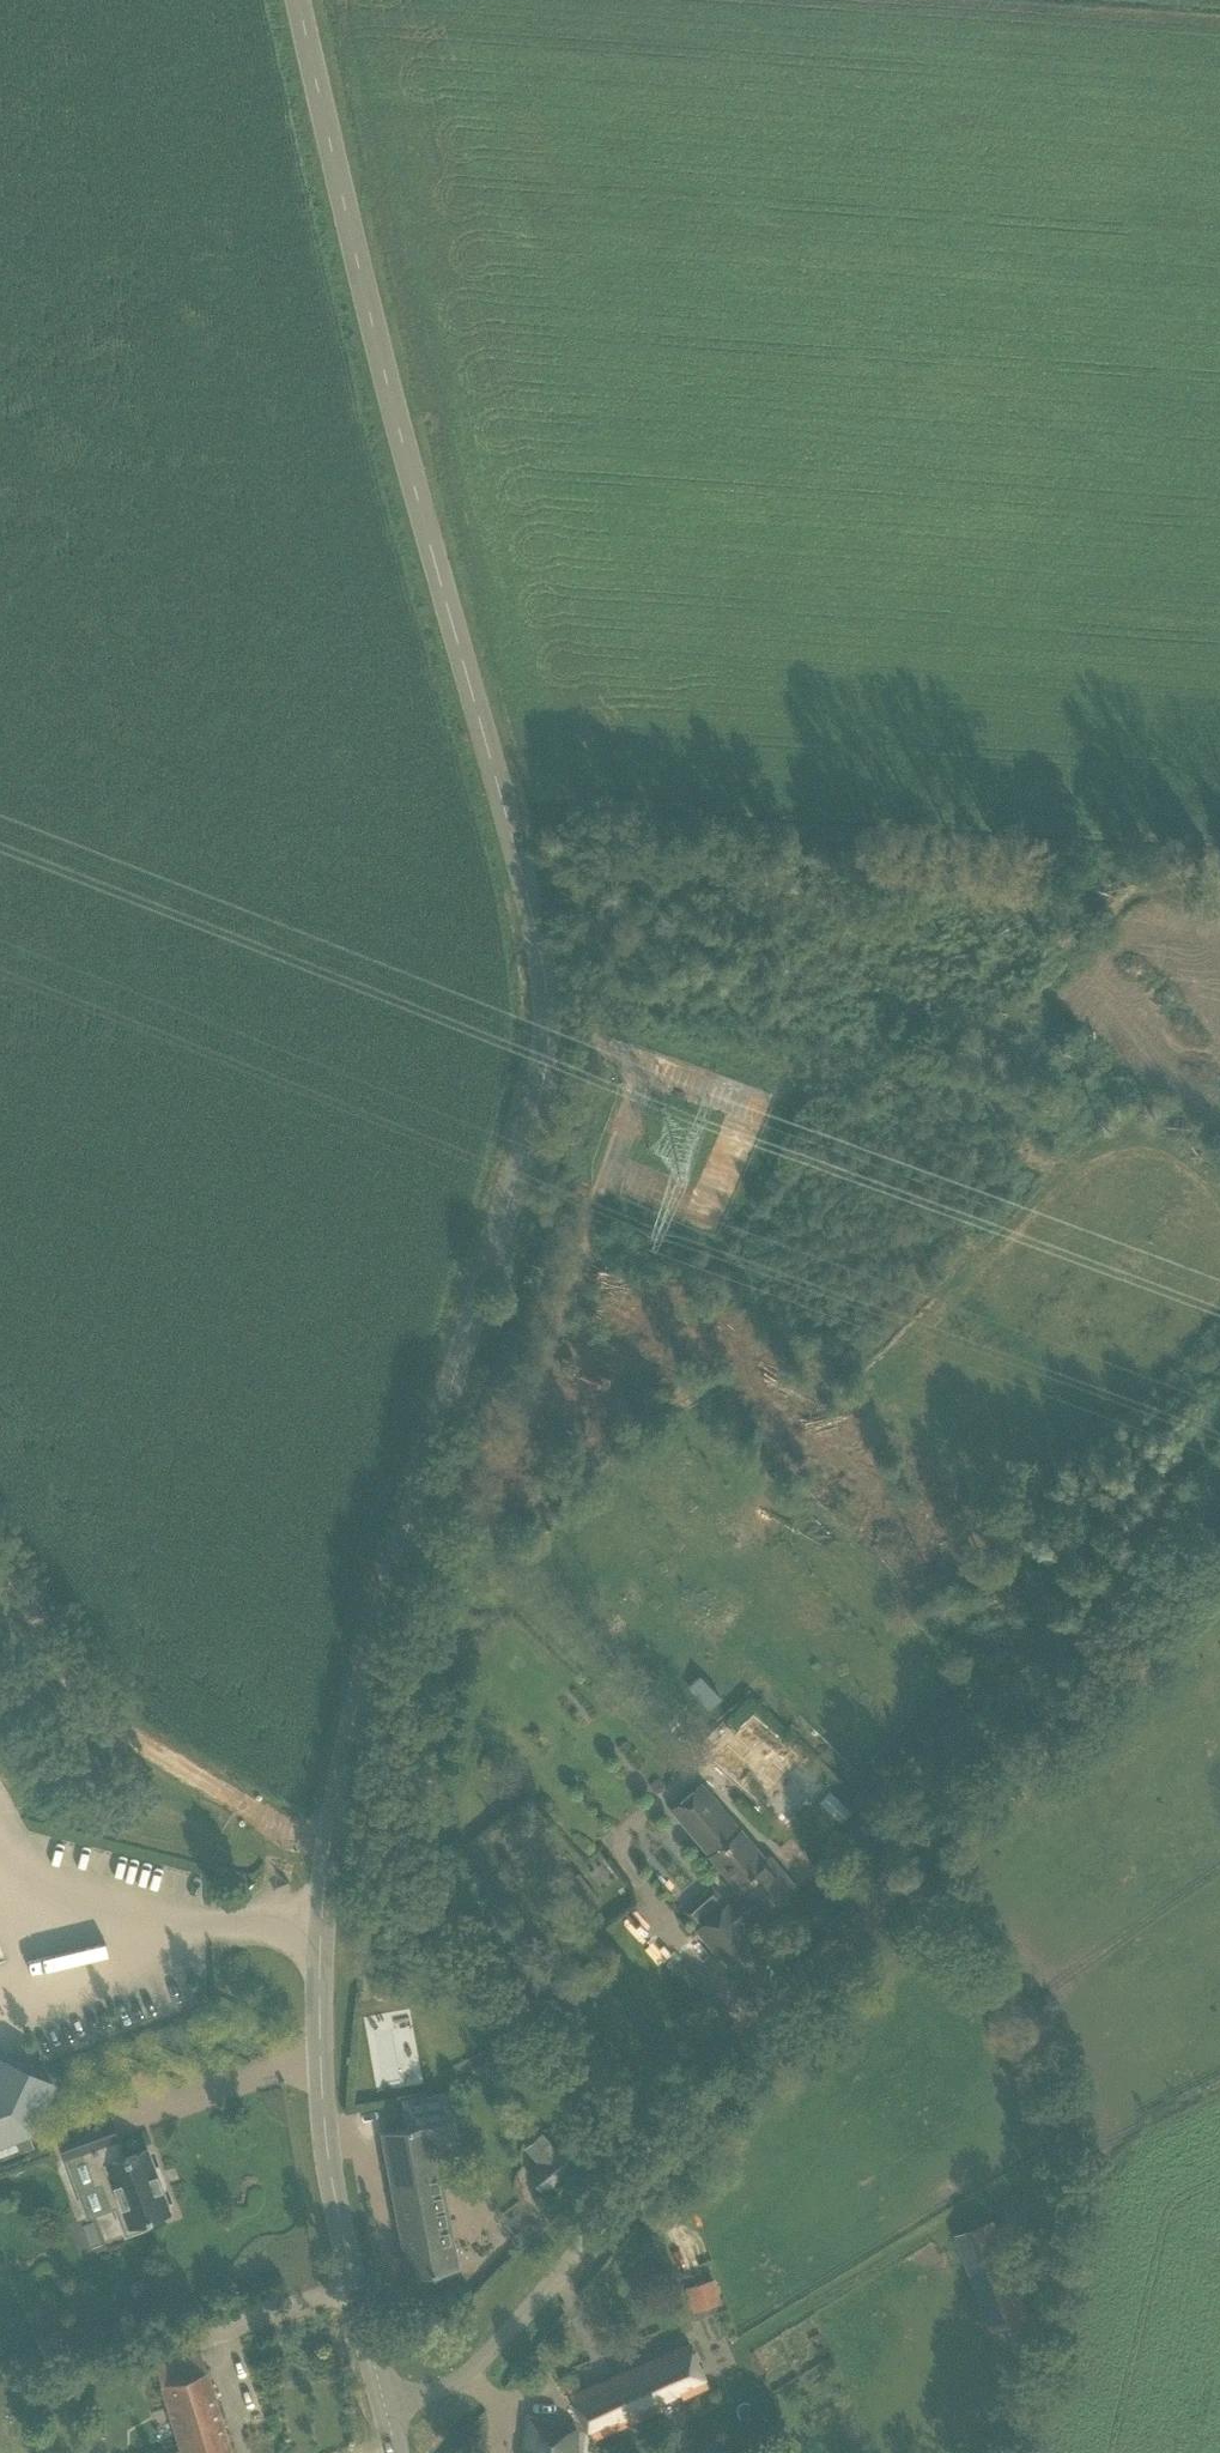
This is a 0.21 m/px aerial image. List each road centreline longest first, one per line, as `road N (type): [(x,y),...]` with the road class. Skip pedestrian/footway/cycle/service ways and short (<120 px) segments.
road 1 (unclassified): [(385,2424),(325,2147),(325,1845),(359,1701),(524,1136),(544,986),(537,922),(306,0)]
road 2 (unclassified): [(385,2424),(487,2357),(898,1902)]
road 3 (track): [(325,1845),(264,1829),(0,1498)]
road 4 (track): [(1219,1546),(1111,1657),(898,1902)]

